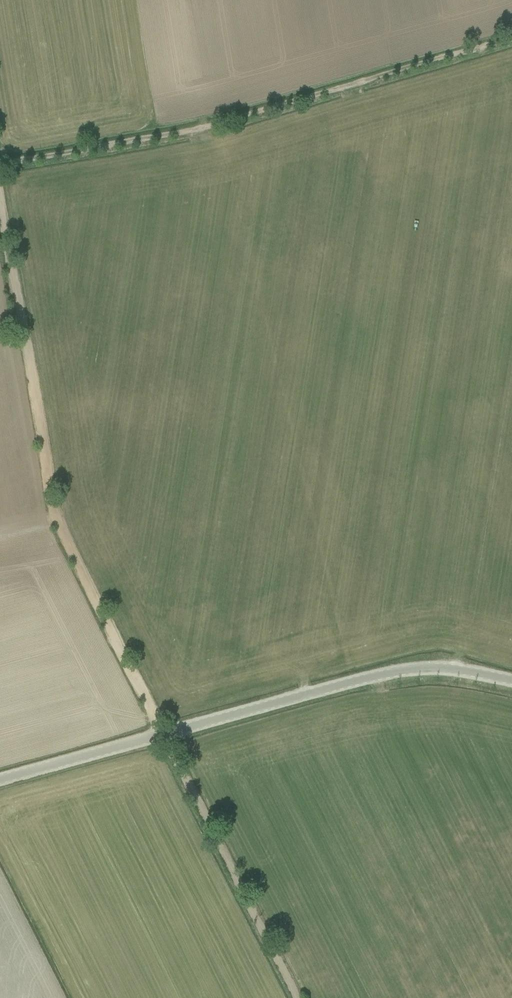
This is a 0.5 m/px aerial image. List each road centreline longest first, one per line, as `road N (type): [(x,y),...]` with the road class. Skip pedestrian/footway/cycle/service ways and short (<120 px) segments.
road 1 (track): [(161,734),(55,525),(0,209)]
road 2 (track): [(0,163),(207,127),(511,35)]
road 3 (tertiary): [(0,779),(379,674),(455,669),(511,679)]
road 4 (track): [(161,734),(296,997)]

